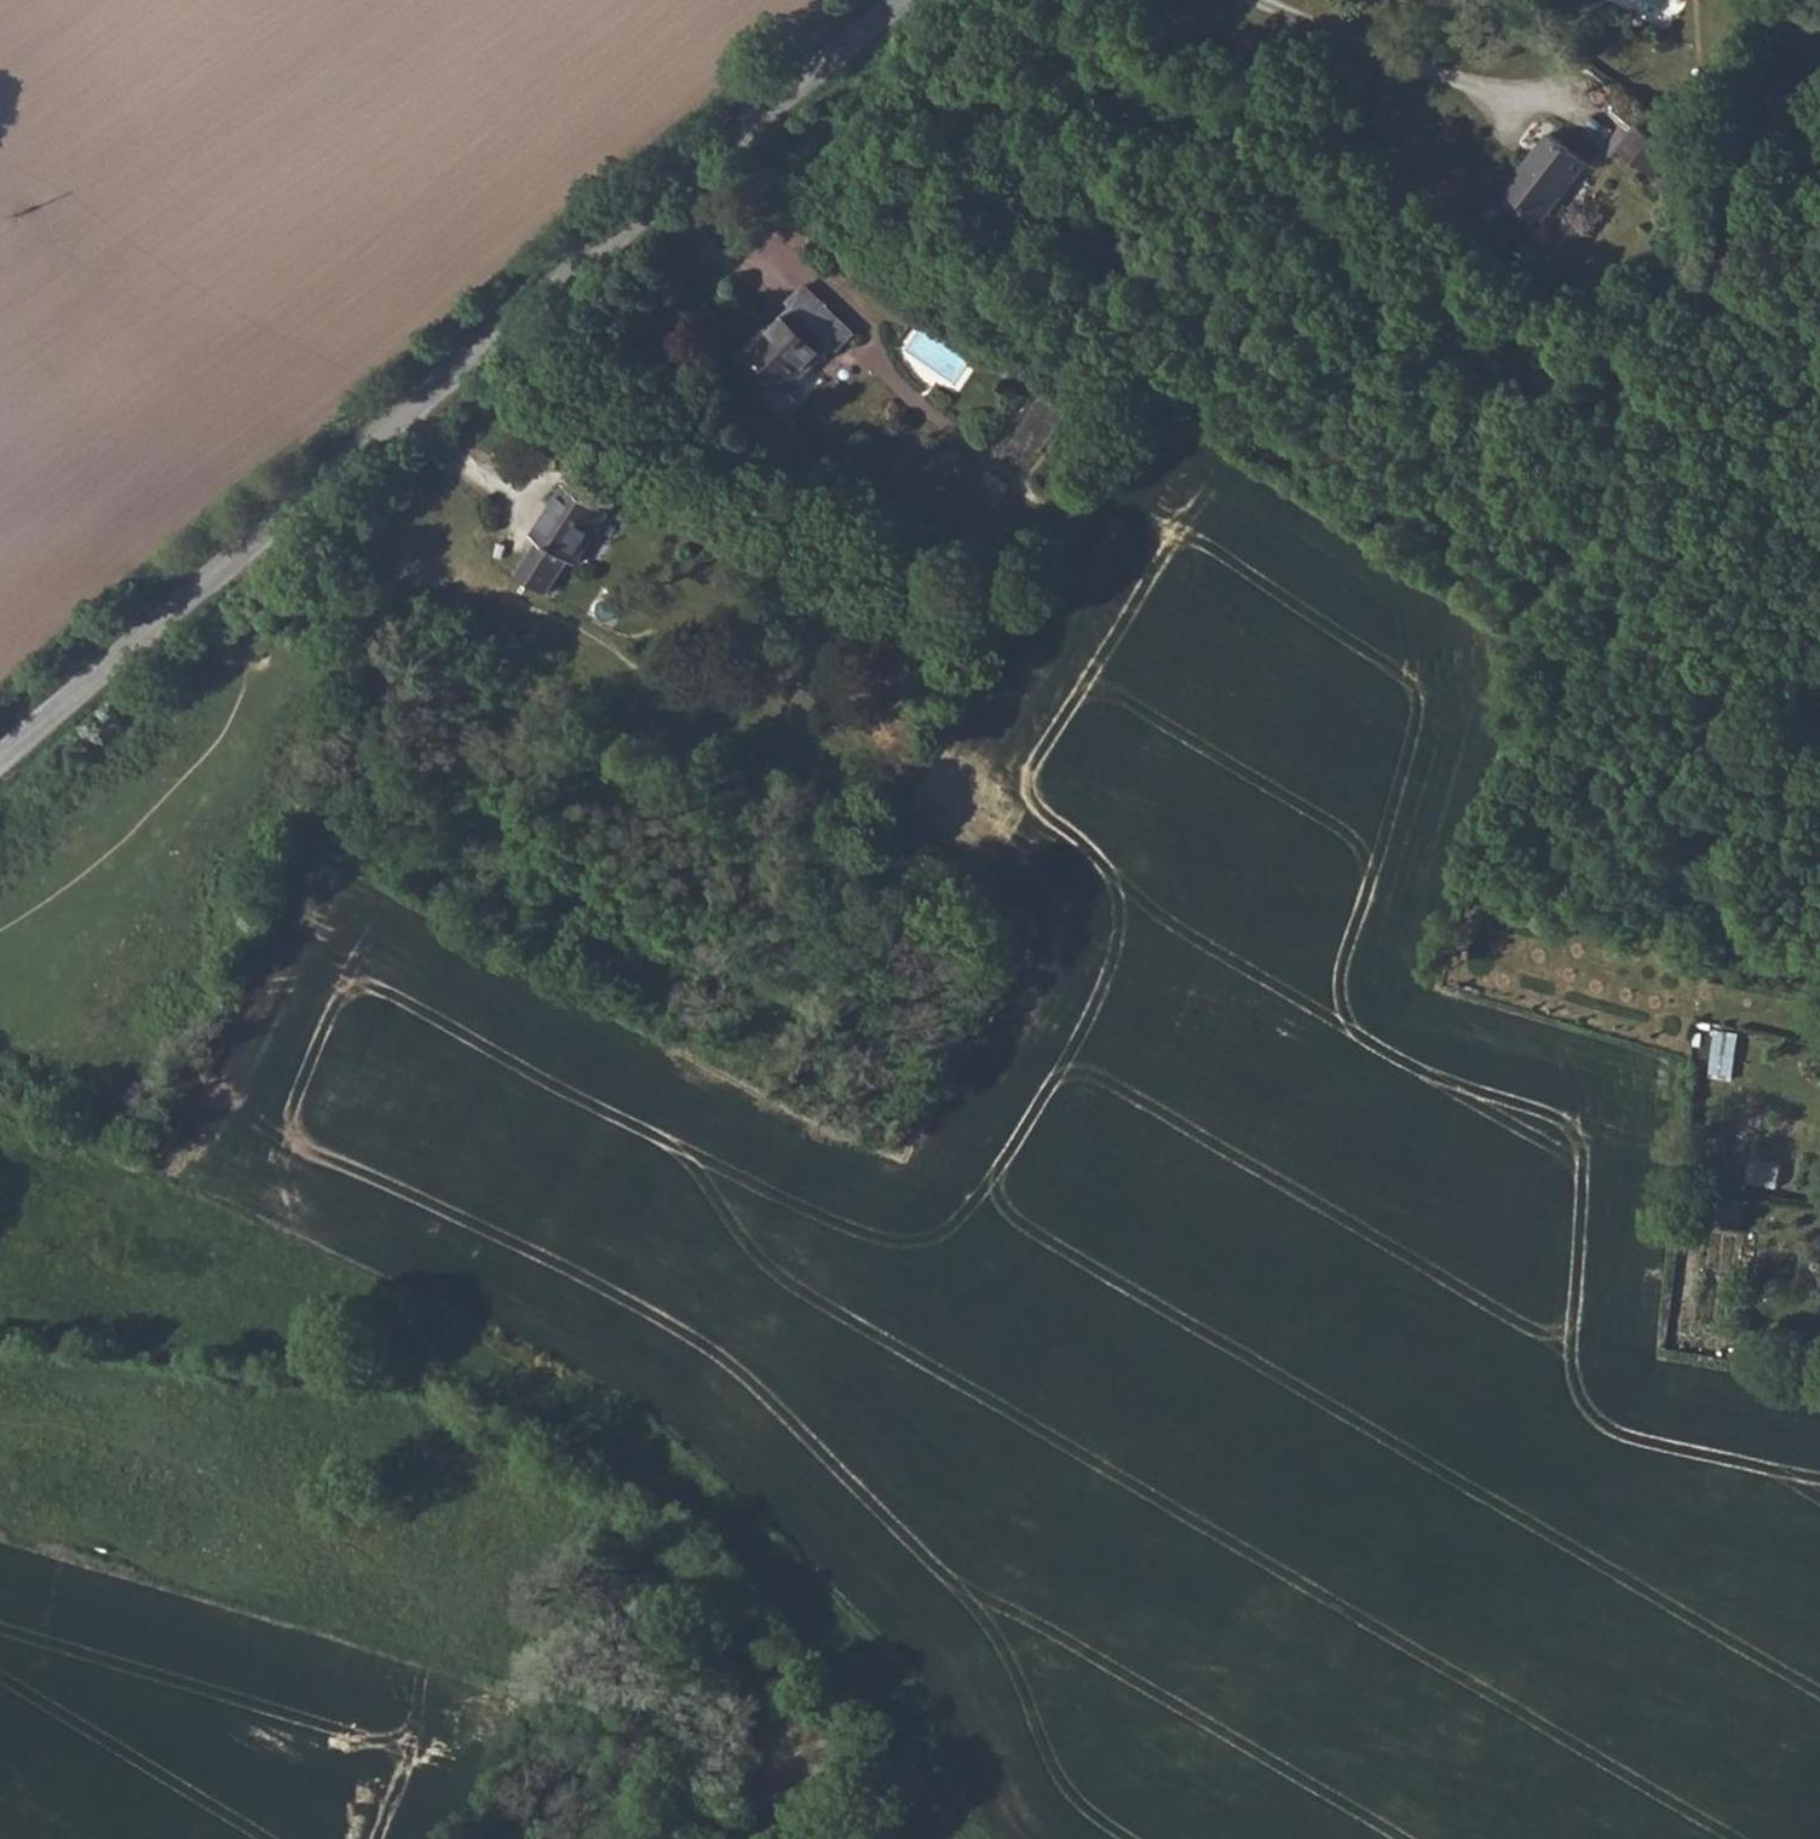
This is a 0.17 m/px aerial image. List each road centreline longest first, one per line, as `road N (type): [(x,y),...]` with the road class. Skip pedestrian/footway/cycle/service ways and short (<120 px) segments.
road 1 (unclassified): [(0,780),(872,35),(923,0)]

